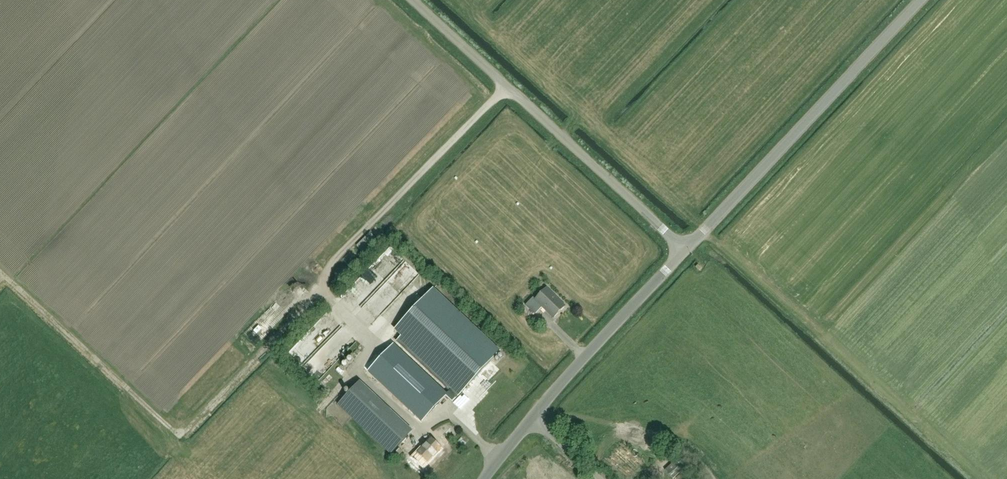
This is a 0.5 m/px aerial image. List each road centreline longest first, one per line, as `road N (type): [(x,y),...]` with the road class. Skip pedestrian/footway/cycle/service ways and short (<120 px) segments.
road 1 (unclassified): [(683,250),(412,0)]
road 2 (tertiary): [(683,250),(919,0)]
road 3 (tertiary): [(483,478),(683,250)]

